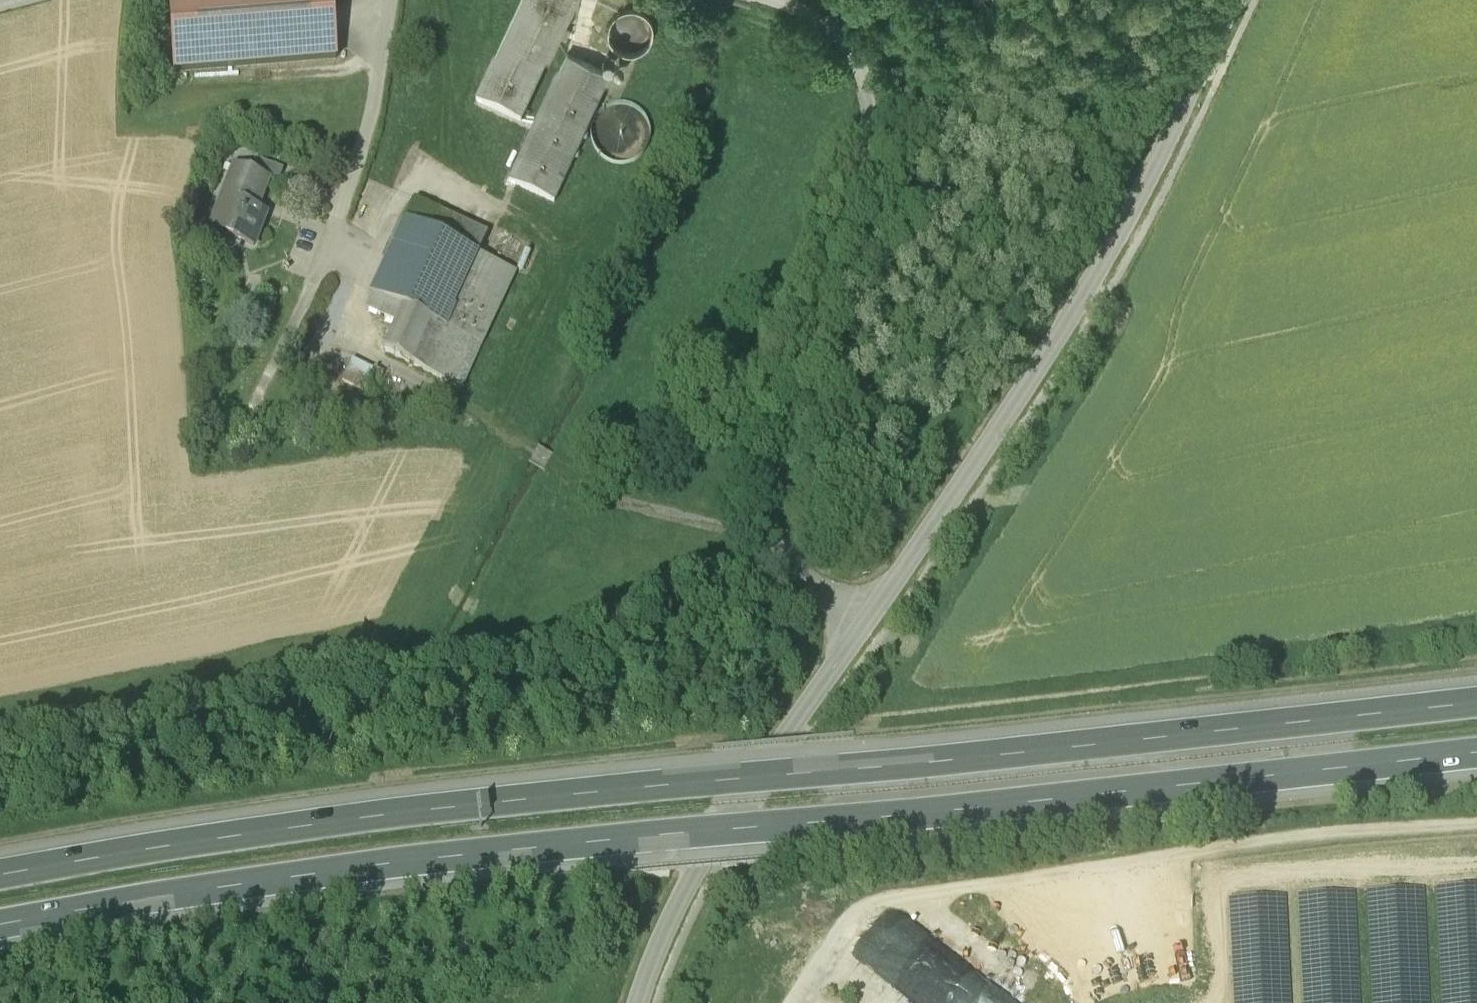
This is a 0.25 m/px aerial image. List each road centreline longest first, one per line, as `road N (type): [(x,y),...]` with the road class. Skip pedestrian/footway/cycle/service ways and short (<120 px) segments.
road 1 (motorway): [(0,935),(1476,747)]
road 2 (motorway): [(1476,701),(312,838),(0,885)]
road 3 (unclassified): [(640,1002),(667,927),(775,746),(1089,285),(1228,0)]
road 4 (track): [(1089,285),(1124,320),(1112,349),(929,625),(898,695),(905,707),(1476,628)]
road 5 (track): [(777,526),(728,524),(618,490),(335,334),(366,256),(329,242)]
road 6 (track): [(1214,1002),(1223,971),(1212,906),(1228,878),(1476,864)]
road 7 (track): [(1190,855),(1342,831),(1476,823)]
road 8 (track): [(362,146),(268,381)]

